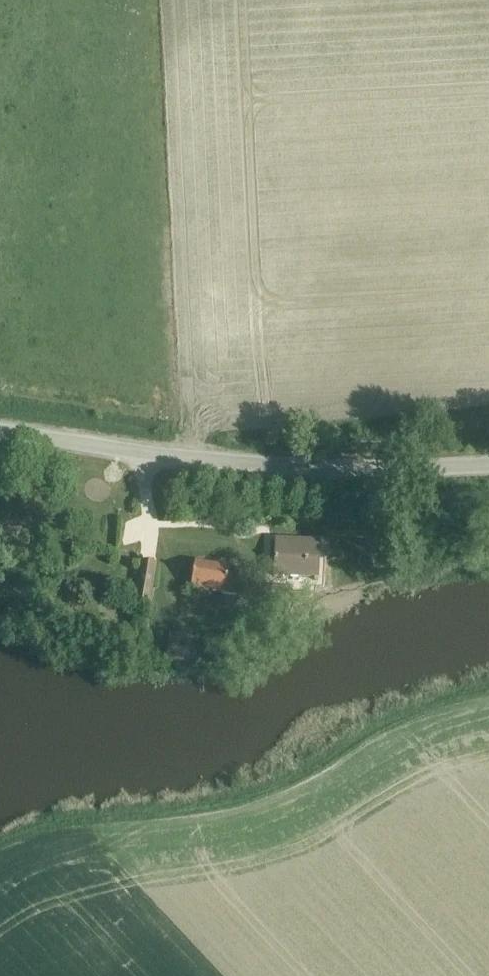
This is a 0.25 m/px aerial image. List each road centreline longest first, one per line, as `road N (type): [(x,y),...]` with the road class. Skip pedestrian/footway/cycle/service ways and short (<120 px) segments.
road 1 (unclassified): [(0,432),(280,467),(488,464)]

